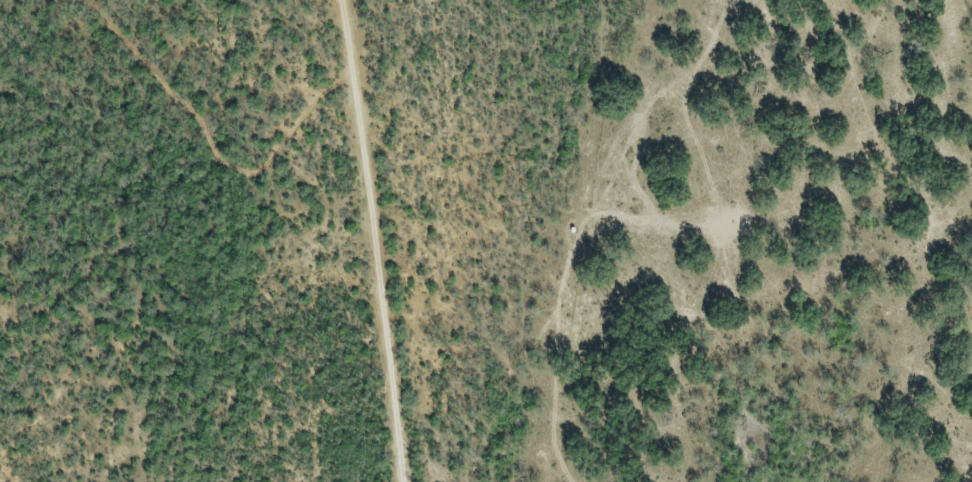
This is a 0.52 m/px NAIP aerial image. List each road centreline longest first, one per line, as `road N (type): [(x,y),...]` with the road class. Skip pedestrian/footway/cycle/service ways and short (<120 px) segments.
road 1 (residential): [(400,481),(360,108),(339,0)]

